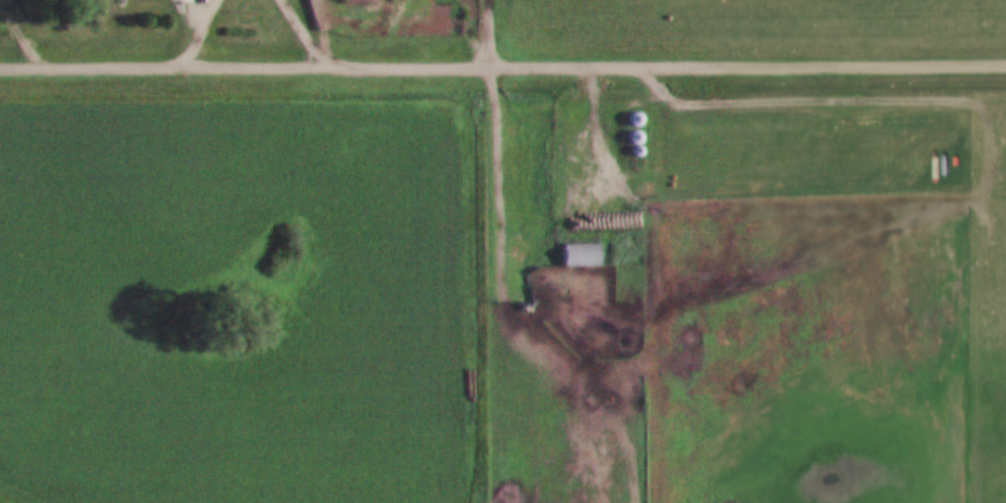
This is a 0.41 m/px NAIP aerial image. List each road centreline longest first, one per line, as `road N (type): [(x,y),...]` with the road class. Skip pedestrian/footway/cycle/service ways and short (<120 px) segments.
road 1 (residential): [(1005,65),(0,69)]
road 2 (track): [(486,66),(495,95),(503,243),(525,319),(567,392),(626,456),(634,502)]
road 3 (track): [(658,347),(651,66)]

